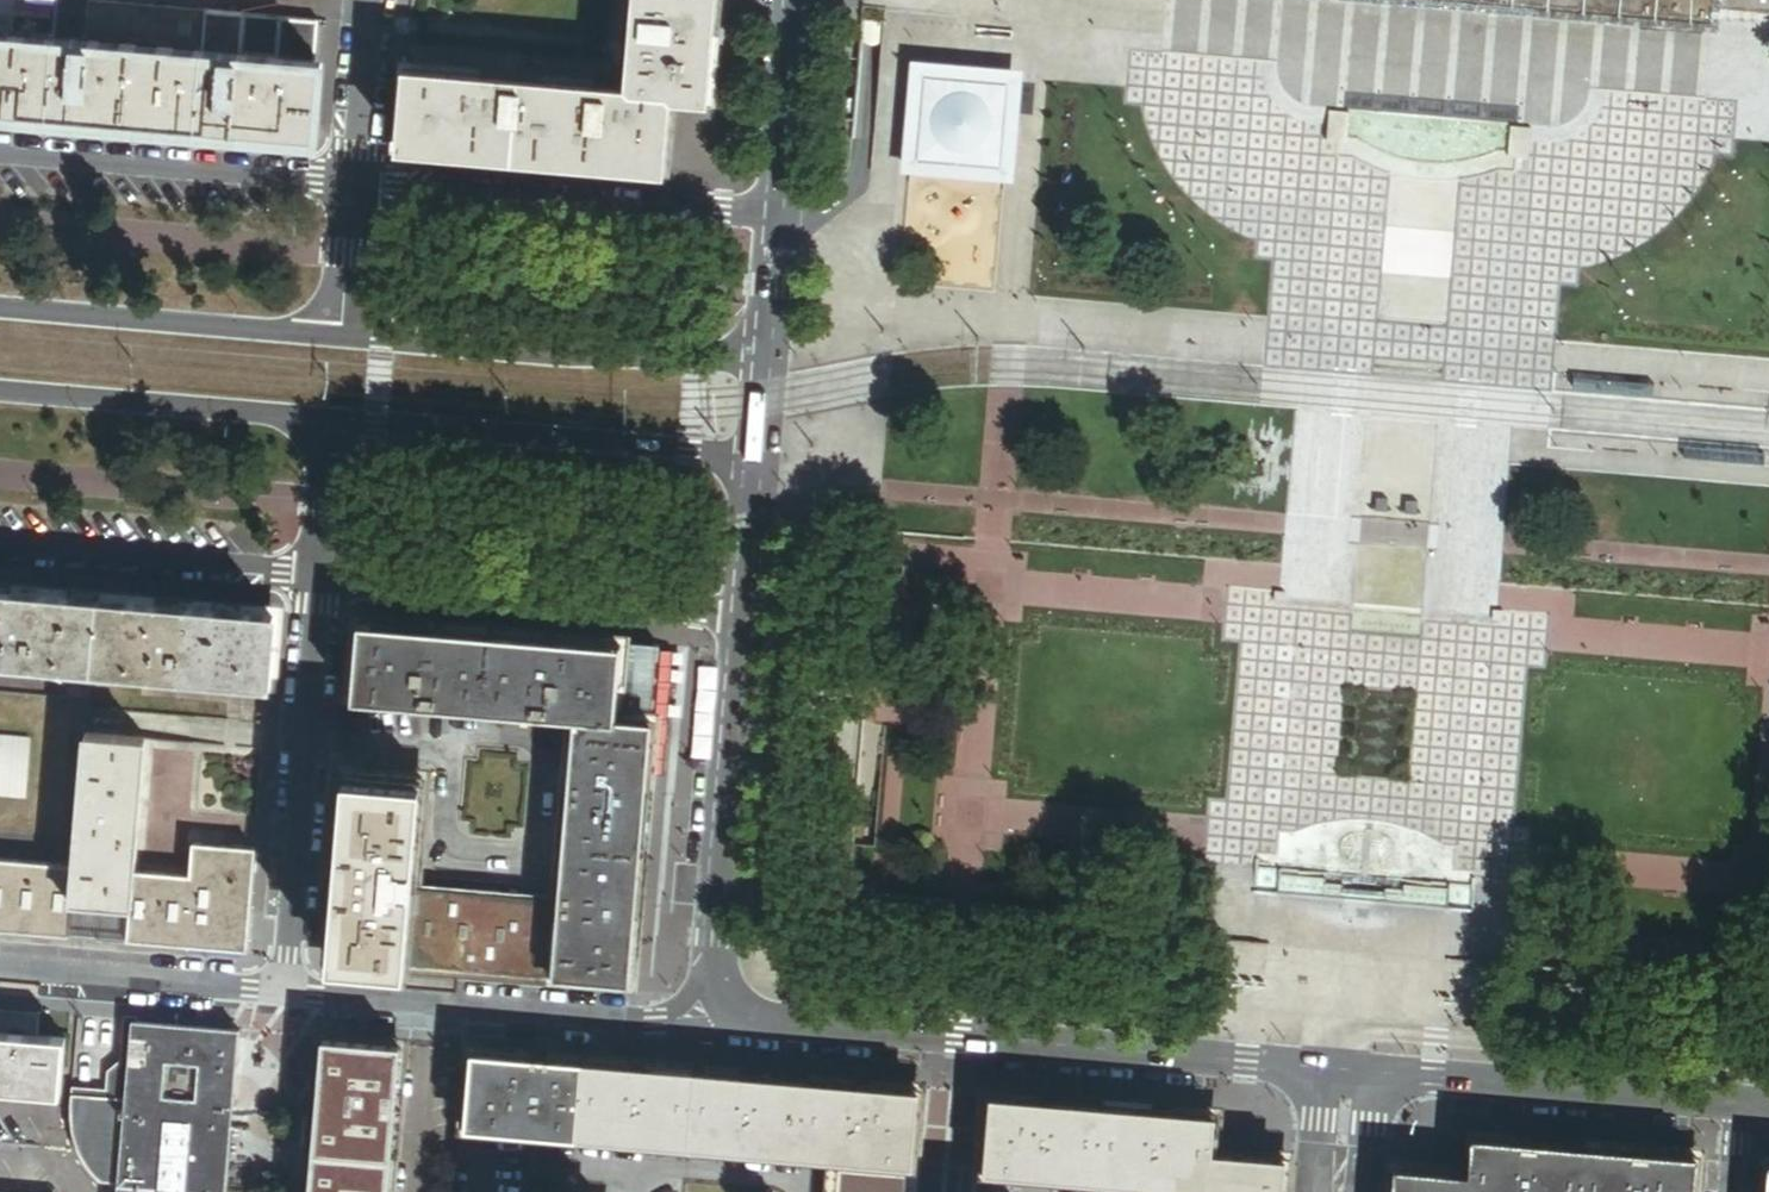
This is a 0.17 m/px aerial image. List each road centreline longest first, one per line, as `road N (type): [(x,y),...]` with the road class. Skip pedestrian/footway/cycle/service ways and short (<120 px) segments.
road 1 (secondary): [(715,1017),(1330,1069)]
road 2 (residential): [(334,421),(288,993)]
road 3 (secondary): [(762,457),(715,1017)]
road 4 (tertiary): [(334,421),(762,457)]
road 5 (residential): [(715,1017),(657,1022),(288,993)]
road 6 (tertiary): [(770,362),(343,338)]
road 7 (secondary): [(801,0),(770,362)]
road 8 (secondary): [(1378,1075),(1736,1105)]
road 9 (tertiary): [(343,338),(0,308)]
road 10 (residential): [(370,0),(343,338)]
road 11 (tertiary): [(0,392),(334,421)]
road 12 (residential): [(288,993),(0,968)]

